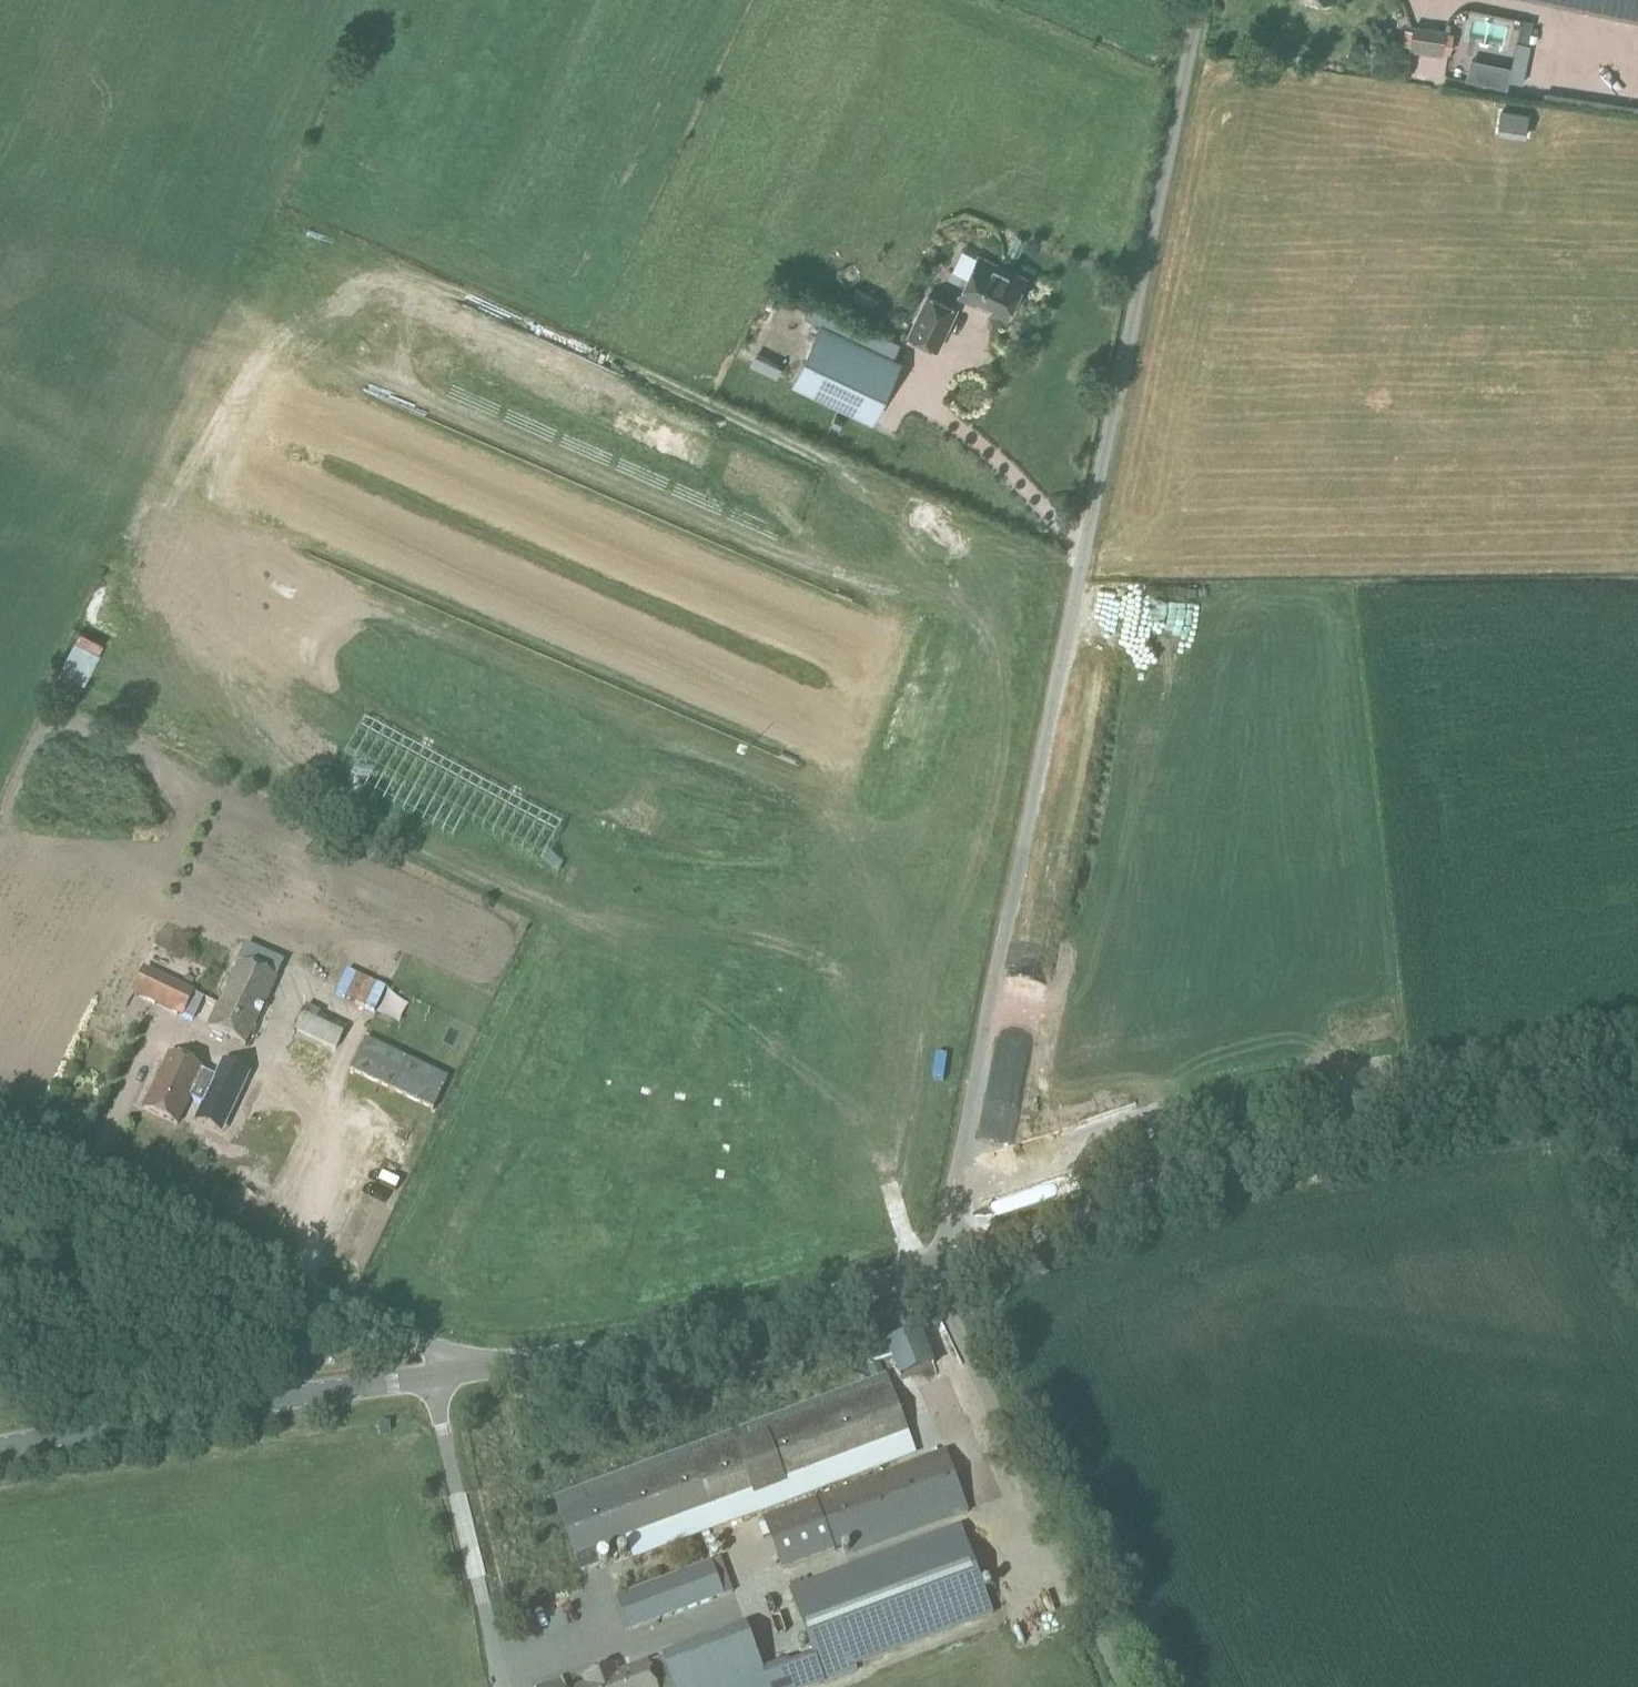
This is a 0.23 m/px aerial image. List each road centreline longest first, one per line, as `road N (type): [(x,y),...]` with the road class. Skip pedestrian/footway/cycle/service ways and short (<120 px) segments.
road 1 (unclassified): [(936,1260),(1201,0)]
road 2 (unclassified): [(936,1260),(1199,1167),(1637,1073)]
road 3 (unclassified): [(479,1369),(677,1333),(936,1260)]
road 4 (unclassified): [(311,1286),(0,1141)]
road 5 (unclassified): [(503,1686),(431,1373)]
road 6 (unclassified): [(0,1442),(275,1393)]
road 7 (unclassified): [(479,1369),(311,1286)]
road 8 (unclassified): [(275,1393),(431,1373)]

